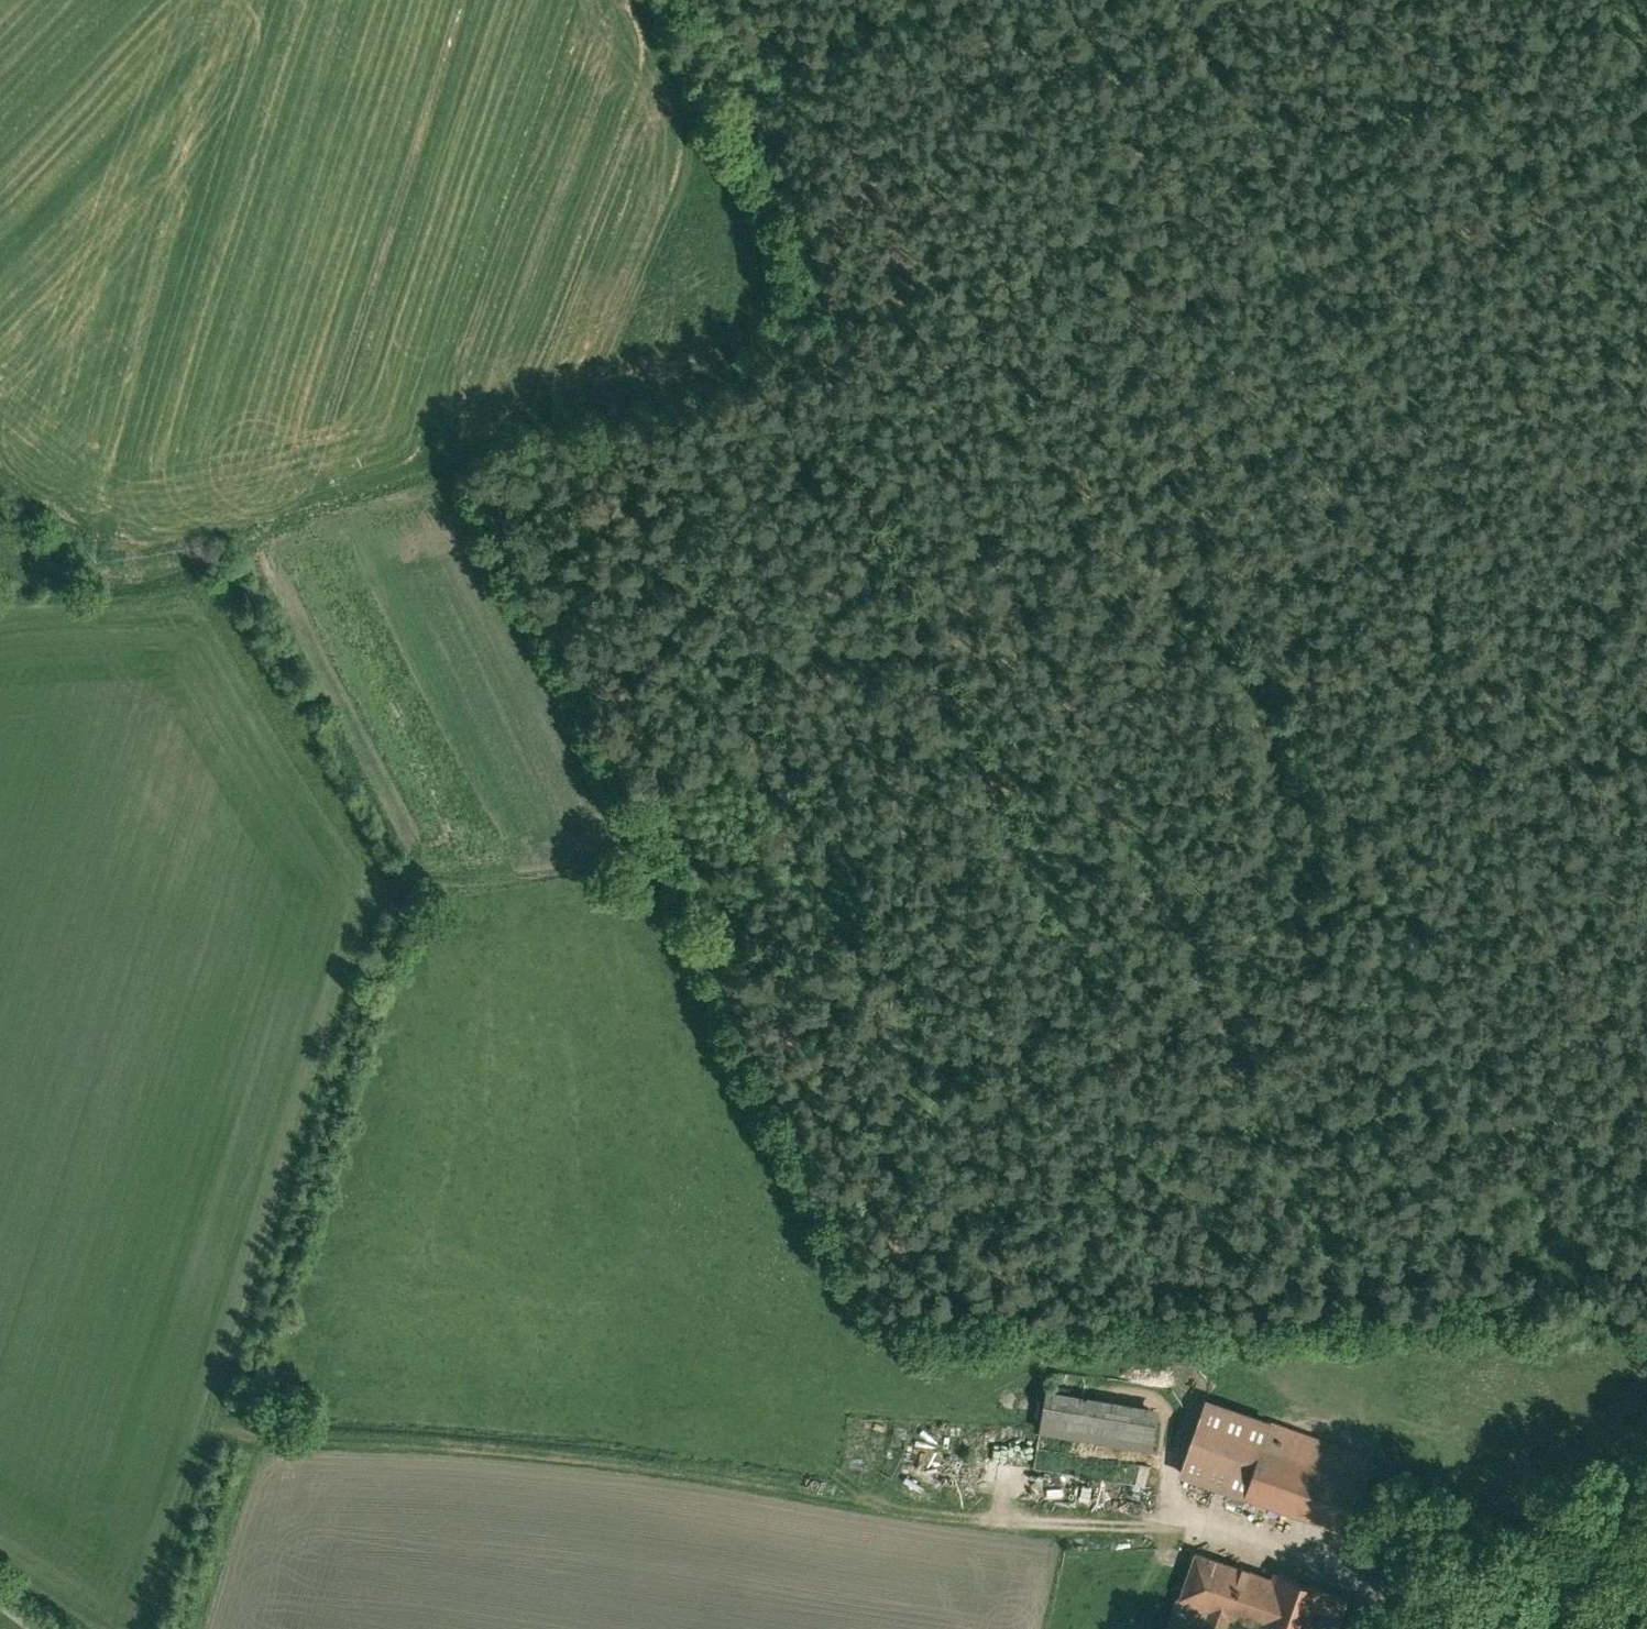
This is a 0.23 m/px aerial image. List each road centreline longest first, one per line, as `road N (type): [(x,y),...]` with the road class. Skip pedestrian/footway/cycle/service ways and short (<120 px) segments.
road 1 (unclassified): [(1646,1399),(1520,1628)]

